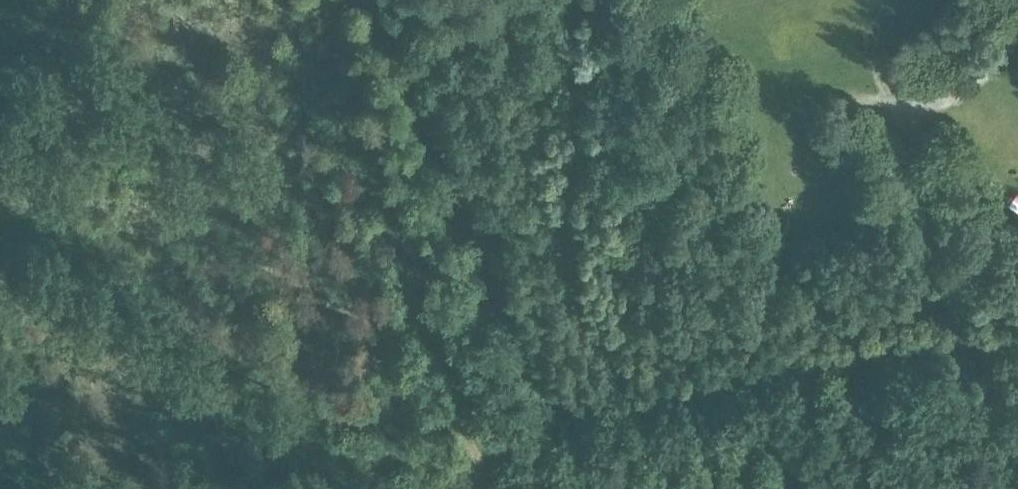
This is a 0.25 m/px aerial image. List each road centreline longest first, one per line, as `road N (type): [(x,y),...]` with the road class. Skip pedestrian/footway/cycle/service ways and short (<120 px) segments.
road 1 (track): [(1017,34),(971,86),(927,106),(887,101),(872,57)]

